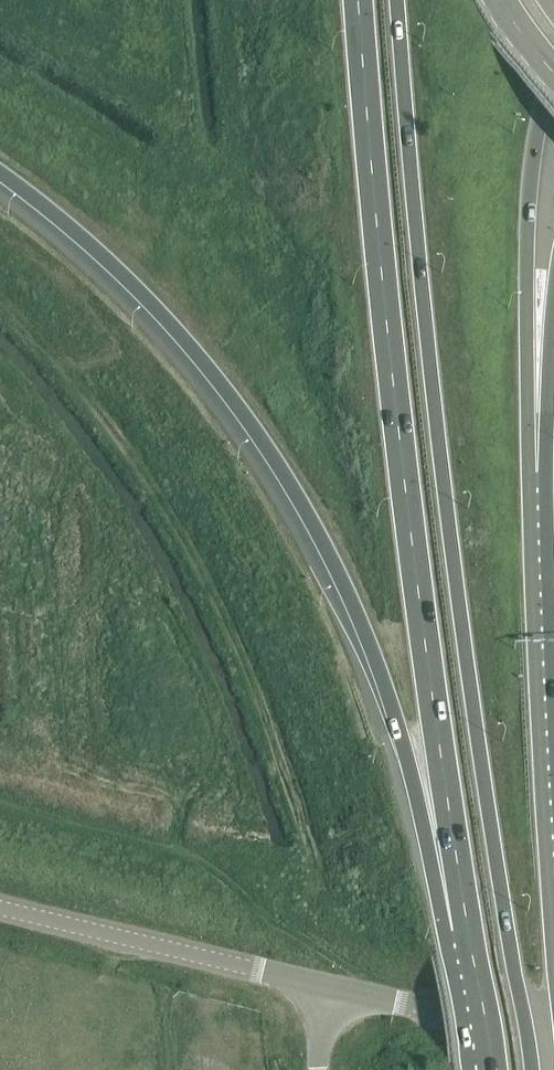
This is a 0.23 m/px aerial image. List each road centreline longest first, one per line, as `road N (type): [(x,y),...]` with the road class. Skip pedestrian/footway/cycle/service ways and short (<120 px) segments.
road 1 (motorway): [(528,1069),(428,367),(397,0)]
road 2 (motorway): [(357,0),(391,374),(466,930)]
road 3 (motorway): [(0,173),(99,248),(199,359),(283,477),(373,657),(466,930)]
road 4 (track): [(0,799),(169,842),(330,952),(358,994)]
road 5 (trunk): [(536,472),(526,342),(529,186),(553,67)]
road 6 (trunk): [(553,863),(536,472)]
road 7 (unclassified): [(323,987),(0,908)]
road 8 (unclassified): [(553,1037),(323,987)]
road 9 (motorway): [(536,472),(553,301)]
road 10 (trunk): [(466,930),(490,1069)]

